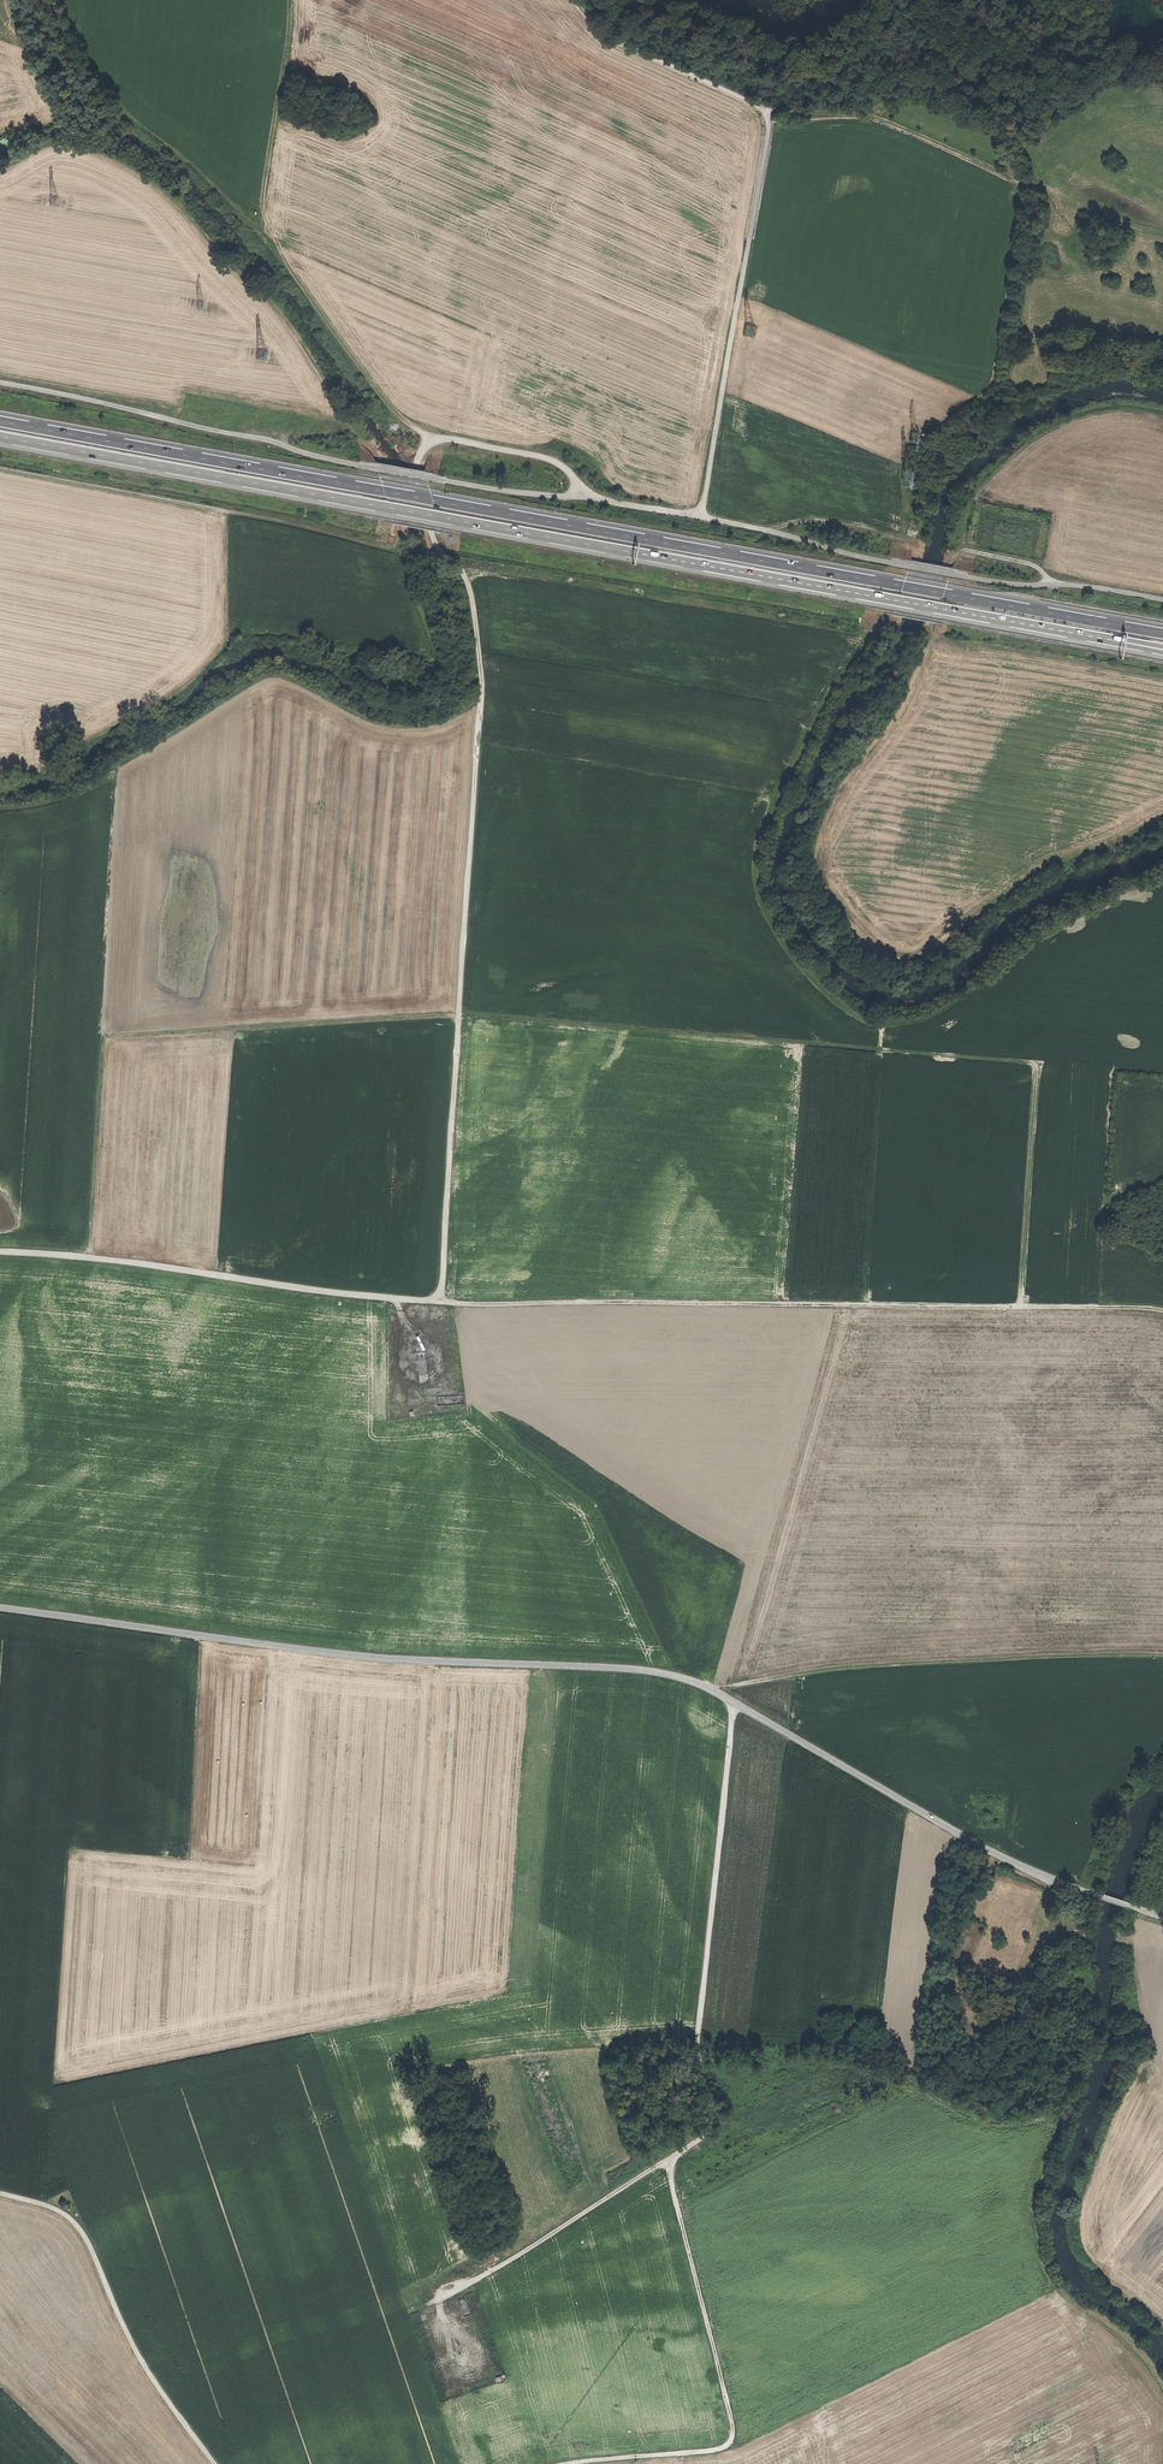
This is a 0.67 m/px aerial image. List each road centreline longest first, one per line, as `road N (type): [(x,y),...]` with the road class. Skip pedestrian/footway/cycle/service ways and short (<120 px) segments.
road 1 (tertiary): [(0,1606),(382,1659),(674,1673),(994,1853),(1162,1916)]
road 2 (trunk): [(1162,634),(0,421)]
road 3 (trunk): [(0,436),(1103,639)]
road 4 (track): [(441,1302),(481,672),(470,594),(432,533),(416,467),(426,448),(441,442),(549,457),(565,466),(575,495)]
road 5 (track): [(441,2298),(716,2126),(699,2036),(733,1702)]
road 6 (track): [(441,1302),(1162,1310)]
road 7 (track): [(704,513),(769,112),(616,37),(575,0)]
road 8 (track): [(575,495),(371,467),(0,383)]
road 9 (track): [(94,1257),(106,1037),(459,1017)]
road 10 (track): [(433,445),(369,379),(287,265),(266,221),(265,160),(290,0)]
road 11 (track): [(1162,1654),(861,1664),(704,1687)]
road 12 (track): [(0,1252),(441,1302)]
road 13 (track): [(1162,675),(929,633),(956,552),(1033,564),(1048,583)]
road 14 (track): [(0,469),(388,549)]
road 15 (track): [(0,2193),(71,2217),(138,2356),(214,2463)]
road 16 (track): [(666,2160),(734,2434)]
road 17 (track): [(769,112),(862,115),(1024,181)]
road 18 (track): [(579,2463),(716,2451),(734,2434)]
road 19 (track): [(764,530),(803,524),(904,539)]
road 20 (track): [(575,495),(704,513)]

